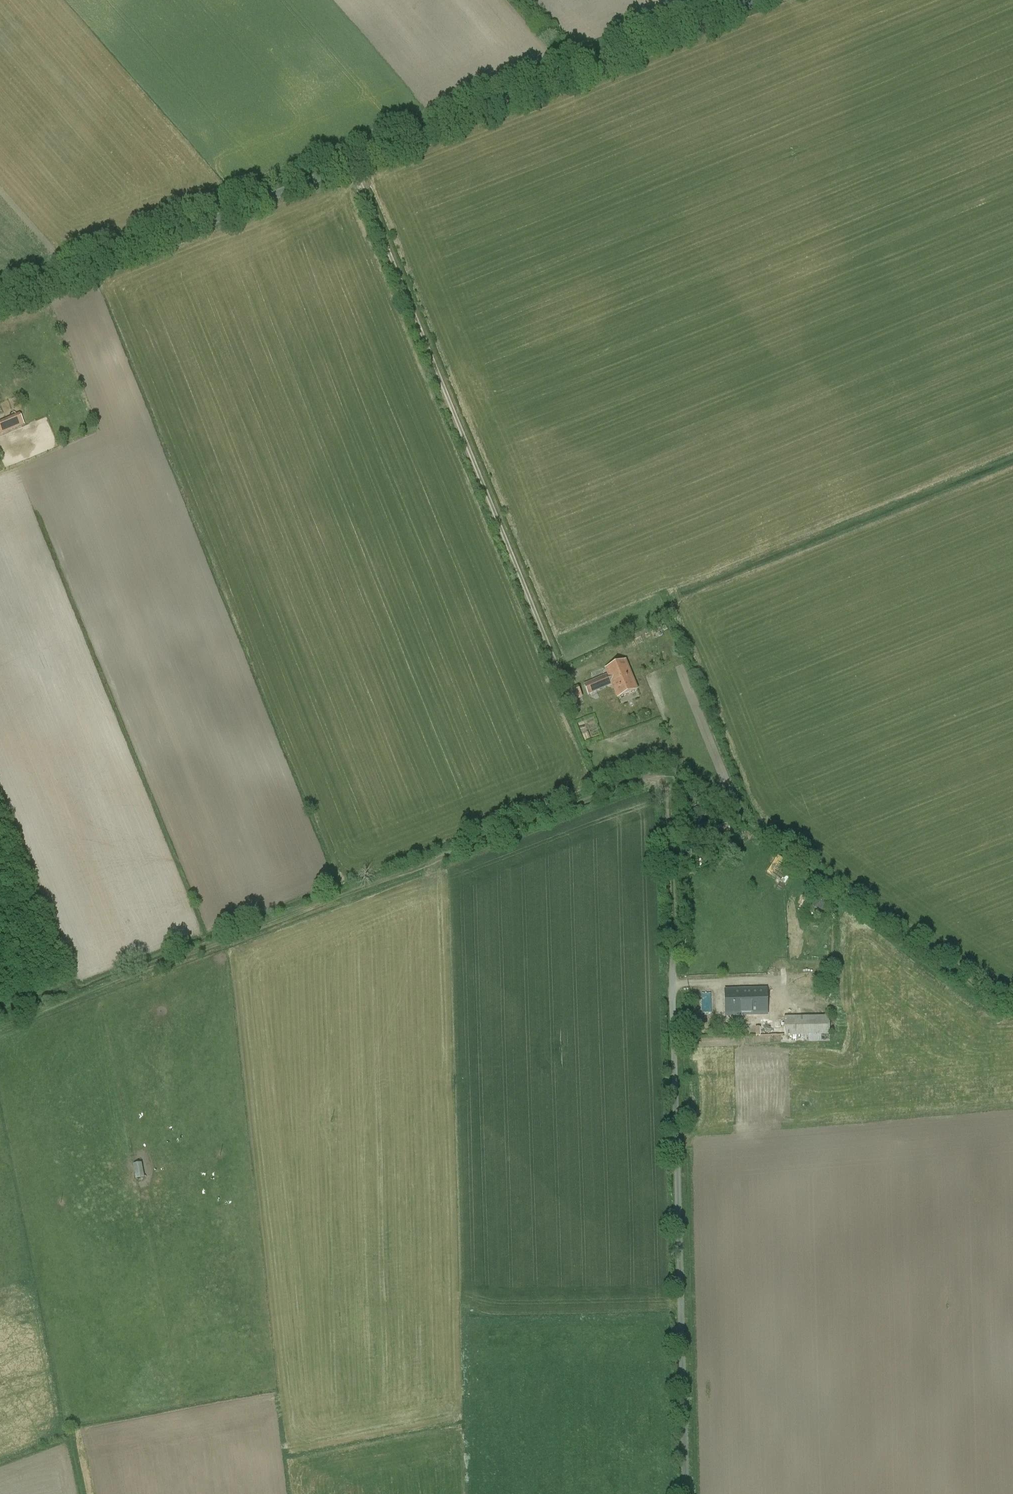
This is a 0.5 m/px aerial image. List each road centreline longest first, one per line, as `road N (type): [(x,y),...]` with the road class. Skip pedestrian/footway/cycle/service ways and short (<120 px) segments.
road 1 (track): [(0,1027),(669,775),(996,1003),(1012,1002)]
road 2 (unclassified): [(0,305),(758,0)]
road 3 (unclassified): [(687,1493),(669,775)]

